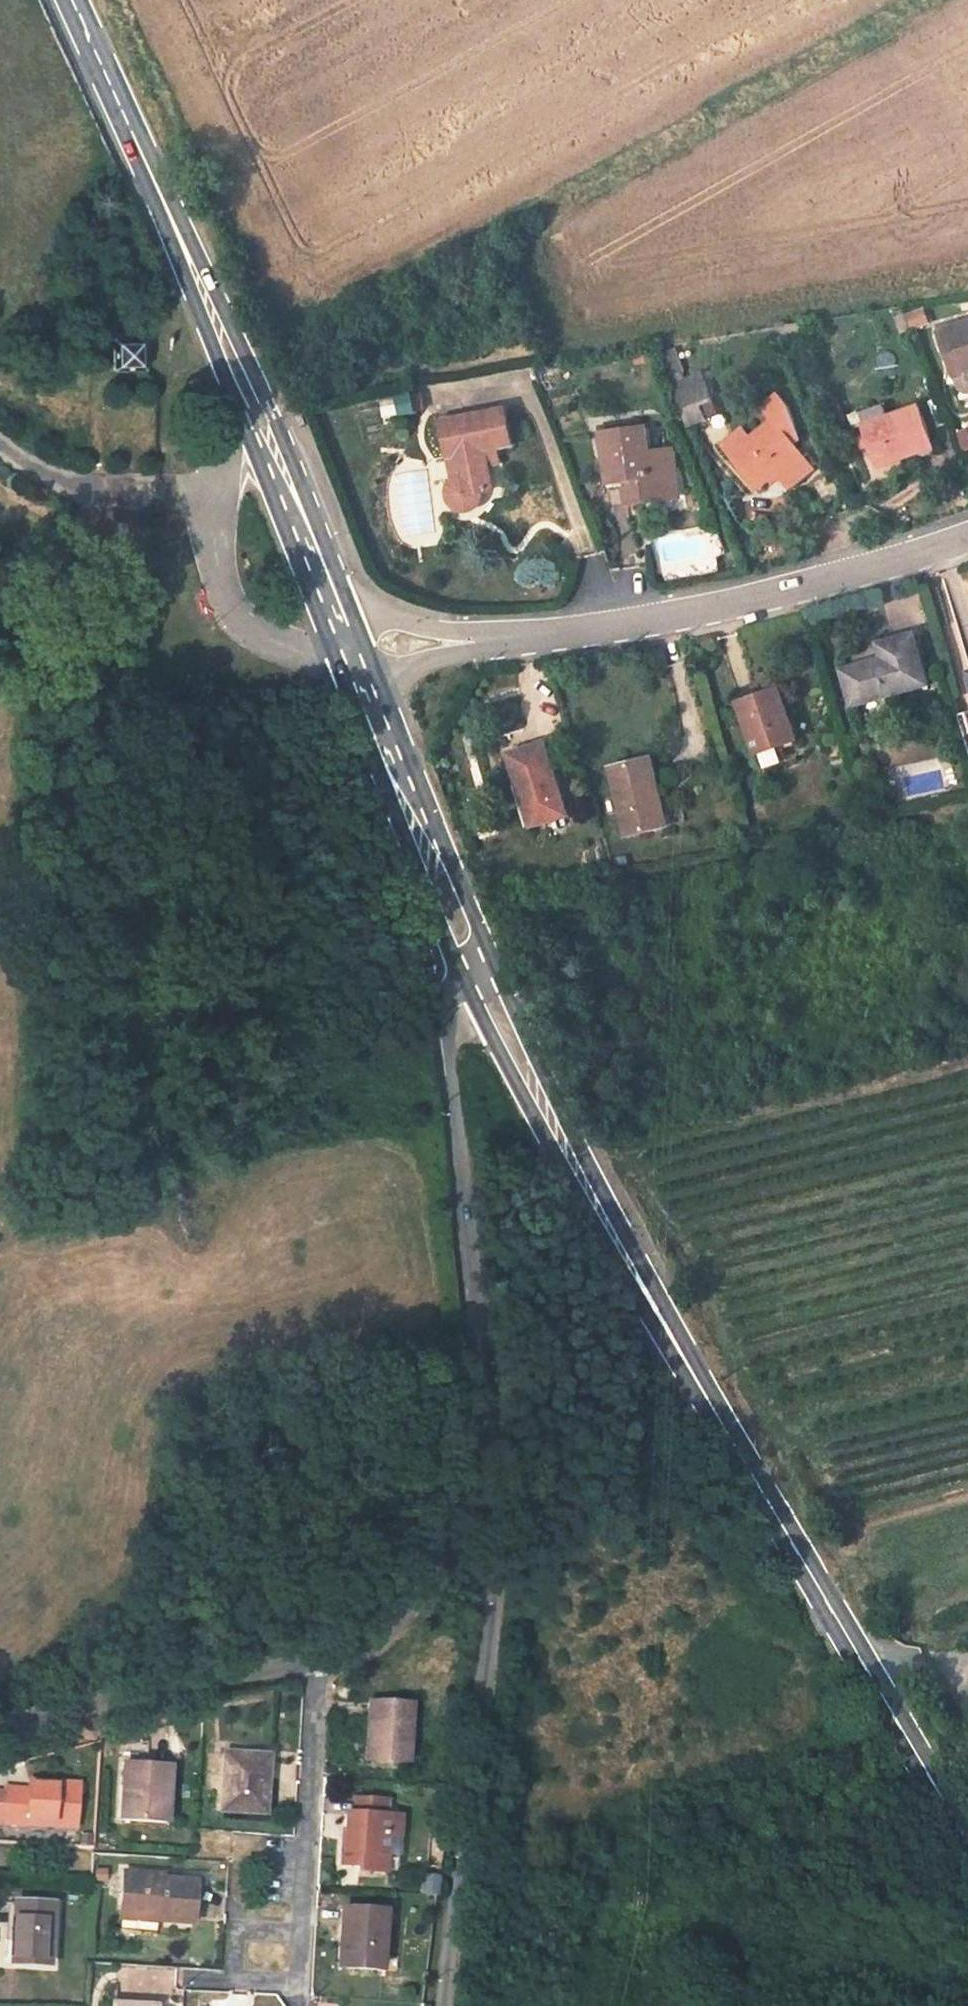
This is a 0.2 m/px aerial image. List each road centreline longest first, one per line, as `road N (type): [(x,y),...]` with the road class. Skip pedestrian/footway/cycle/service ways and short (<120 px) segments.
road 1 (secondary): [(967,1848),(693,1379),(478,980)]
road 2 (residential): [(467,1335),(503,1431),(497,1553),(444,2005)]
road 3 (residential): [(352,648),(607,630),(733,605),(967,538)]
road 4 (residential): [(467,1335),(472,1445),(443,1552),(401,1624),(369,1650),(312,1661)]
road 5 (residential): [(478,980),(449,1015),(447,1054),(467,1335)]
road 6 (secondary): [(478,980),(352,648)]
road 7 (secondary): [(176,226),(235,410),(269,486),(314,543)]
road 8 (secondary): [(314,543),(301,477),(264,391),(176,226)]
road 9 (residential): [(312,1661),(0,1740)]
road 10 (residential): [(312,1661),(313,1856),(291,1931)]
road 11 (secondary): [(176,226),(73,0)]
road 12 (residential): [(291,1931),(241,1932),(238,1974),(298,1983)]

